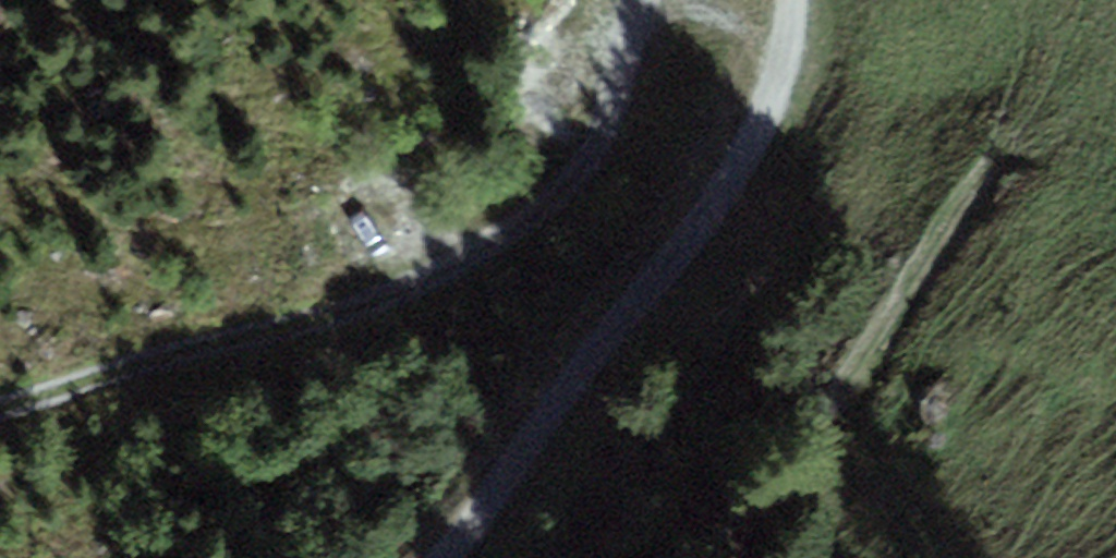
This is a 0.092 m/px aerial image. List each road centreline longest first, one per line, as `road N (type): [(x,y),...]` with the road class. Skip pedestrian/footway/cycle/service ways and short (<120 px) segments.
road 1 (track): [(648,0),(605,140),(545,211),(462,262),(319,315),(0,411)]
road 2 (track): [(793,0),(775,82),(727,196),(686,261),(519,452),(494,502),(447,557)]

